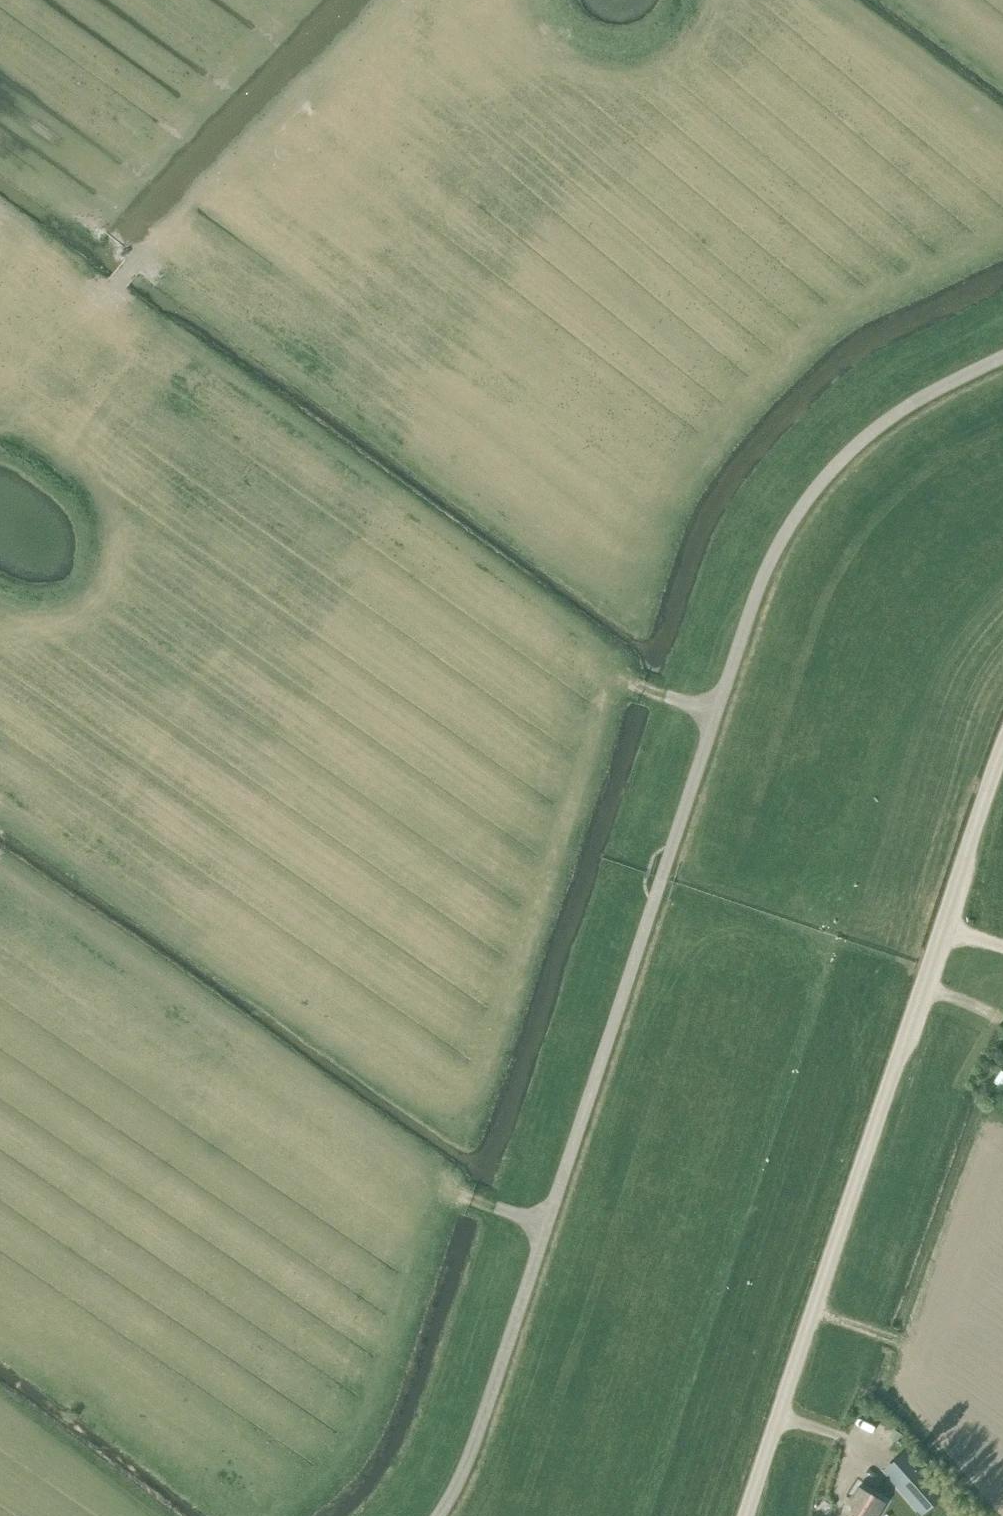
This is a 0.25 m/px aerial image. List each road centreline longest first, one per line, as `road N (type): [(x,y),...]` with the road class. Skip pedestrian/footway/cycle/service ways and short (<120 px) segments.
road 1 (unclassified): [(746,1515),(1002,746)]

